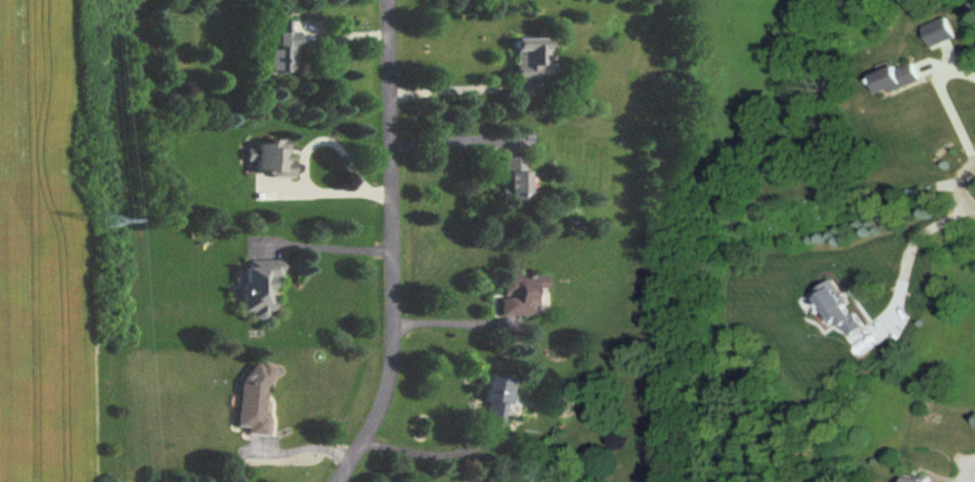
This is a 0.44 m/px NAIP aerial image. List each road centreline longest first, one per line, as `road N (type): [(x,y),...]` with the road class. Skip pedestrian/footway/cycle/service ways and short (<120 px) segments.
road 1 (residential): [(342,481),(394,379),(389,0)]

